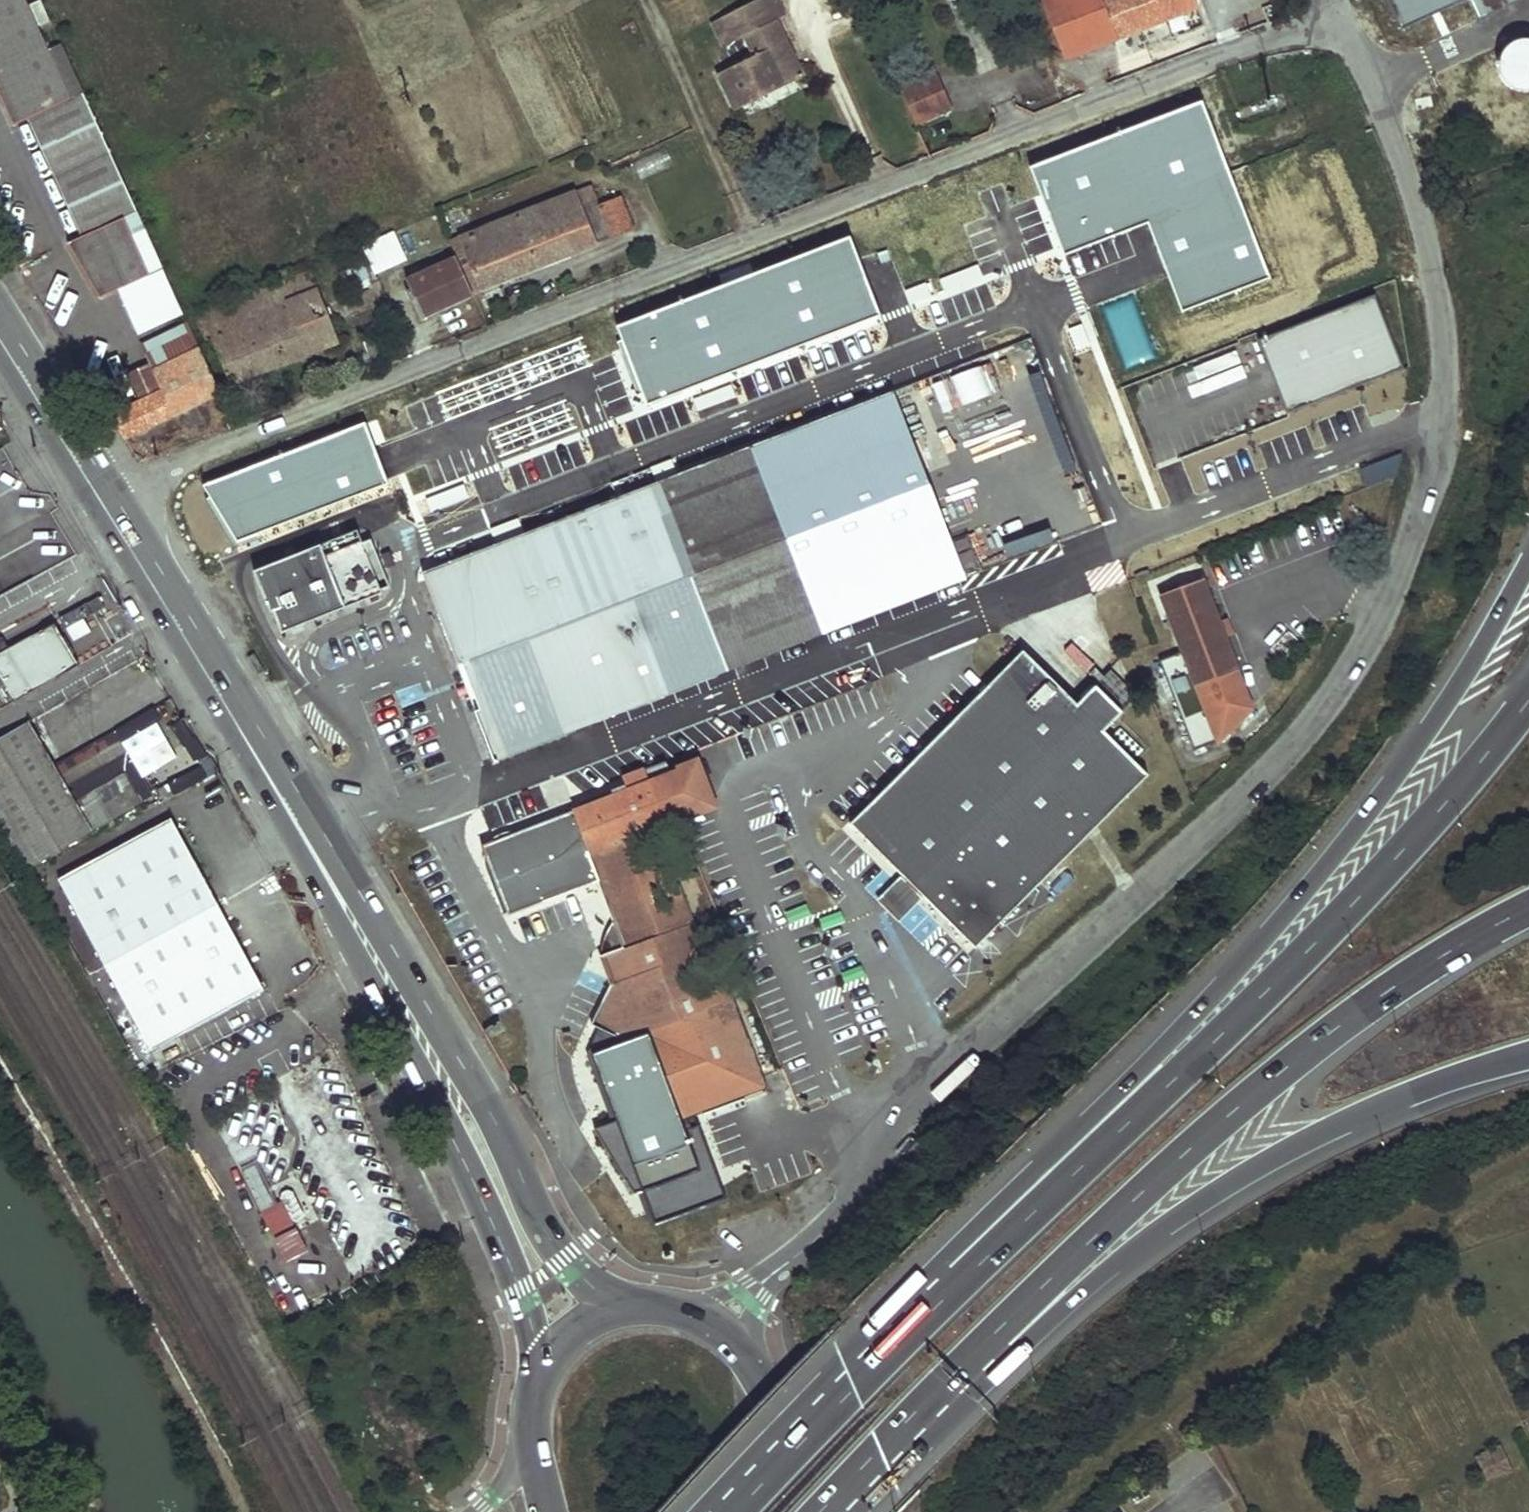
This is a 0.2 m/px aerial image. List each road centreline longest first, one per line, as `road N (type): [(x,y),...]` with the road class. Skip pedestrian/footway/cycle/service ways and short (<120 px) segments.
road 1 (residential): [(810,1245),(1048,981),(1291,749),(1354,667),(1390,602),(1443,429),(1445,335),(1416,188),(1344,10)]
road 2 (residential): [(101,504),(180,461),(1344,10)]
road 3 (motorway): [(1528,559),(1421,740),(1299,900),(942,1259),(858,1362)]
road 4 (motorway): [(1528,698),(1328,930),(966,1279),(858,1362)]
road 5 (motorway): [(900,1425),(1165,1171),(1288,1066),(1369,1003),(1528,907)]
road 6 (motorway): [(900,1425),(1015,1351),(1083,1287),(1241,1174),(1384,1102),(1528,1055)]
road 7 (primary): [(243,735),(473,1175),(520,1291),(540,1374)]
road 8 (primary): [(637,1309),(597,1290),(566,1258),(491,1113),(243,735)]
road 9 (primary): [(101,504),(243,735)]
road 10 (motorway): [(858,1362),(716,1511)]
road 11 (primary): [(0,340),(101,504)]
road 12 (primary): [(834,1511),(743,1353)]
road 13 (residential): [(810,1245),(675,1314)]
road 14 (residential): [(743,1353),(757,1309),(810,1245)]
road 15 (primary): [(637,1309),(582,1325),(540,1374)]

